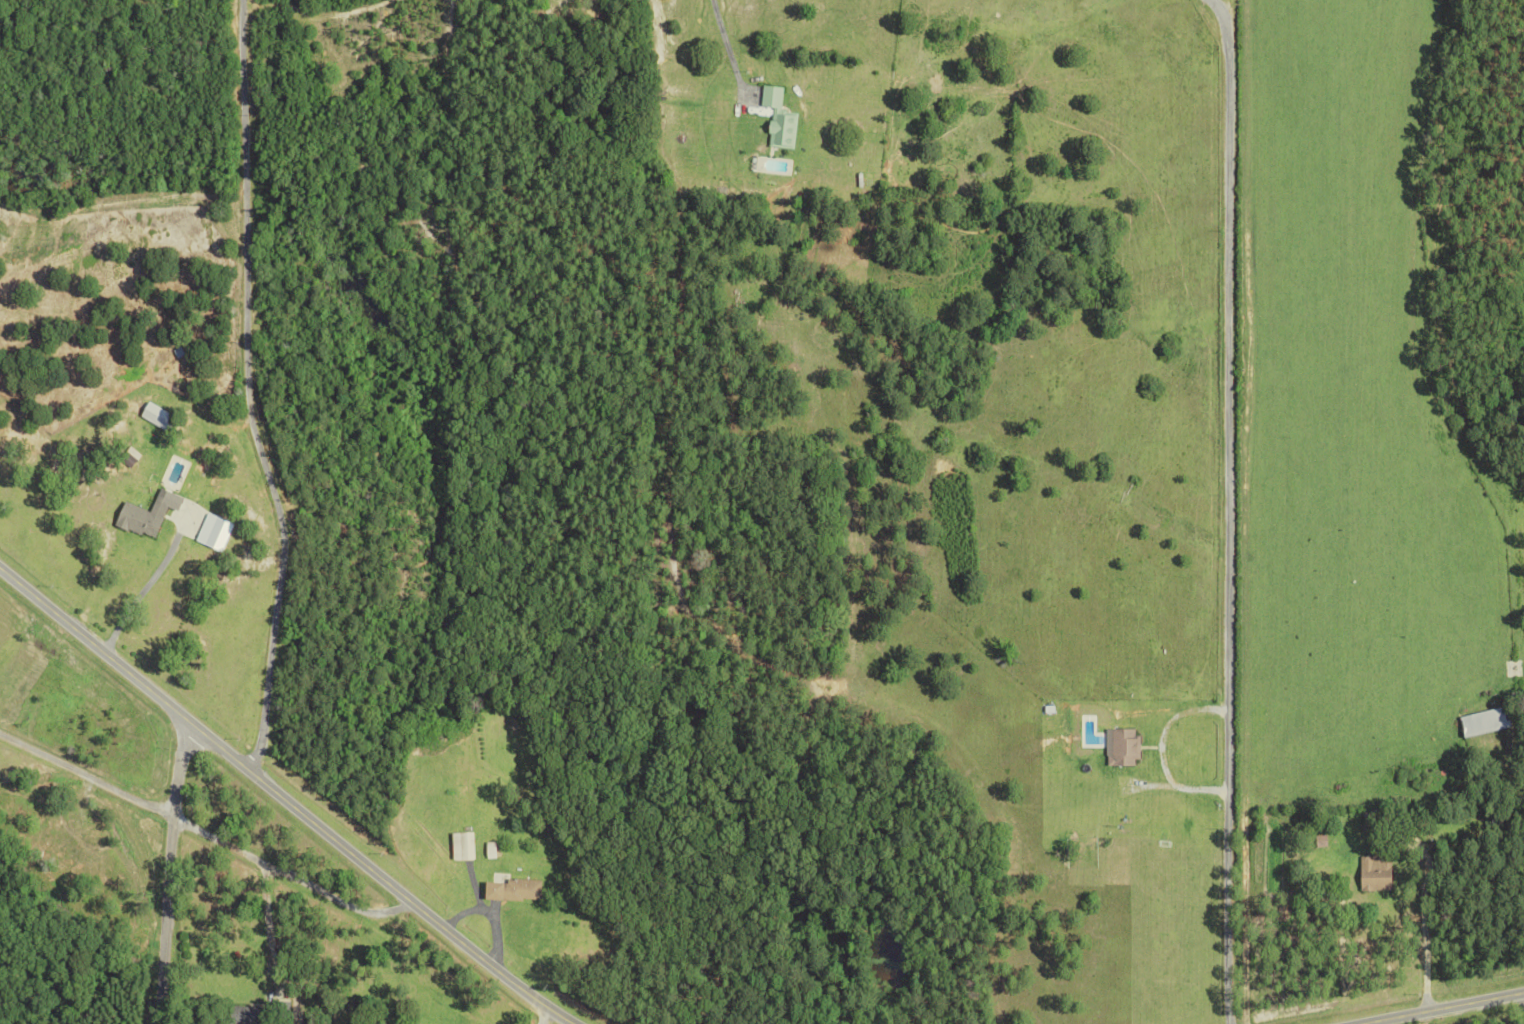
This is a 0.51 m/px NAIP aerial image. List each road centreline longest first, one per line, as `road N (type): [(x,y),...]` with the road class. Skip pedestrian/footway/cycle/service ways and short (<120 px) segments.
road 1 (tertiary): [(0,576),(560,1023)]
road 2 (residential): [(157,1023),(162,827),(188,731)]
road 3 (tertiary): [(1368,1023),(1523,1000)]

